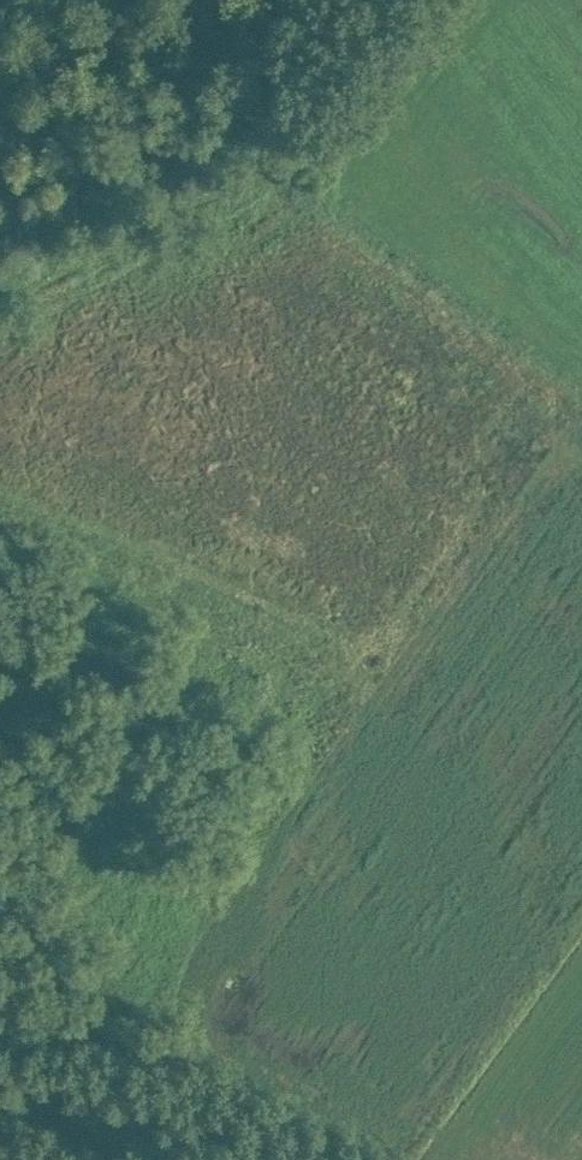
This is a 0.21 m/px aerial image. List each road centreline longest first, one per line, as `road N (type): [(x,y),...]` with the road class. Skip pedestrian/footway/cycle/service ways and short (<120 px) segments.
road 1 (track): [(0,301),(272,156),(391,0)]
road 2 (track): [(322,1159),(172,1087),(0,1055)]

